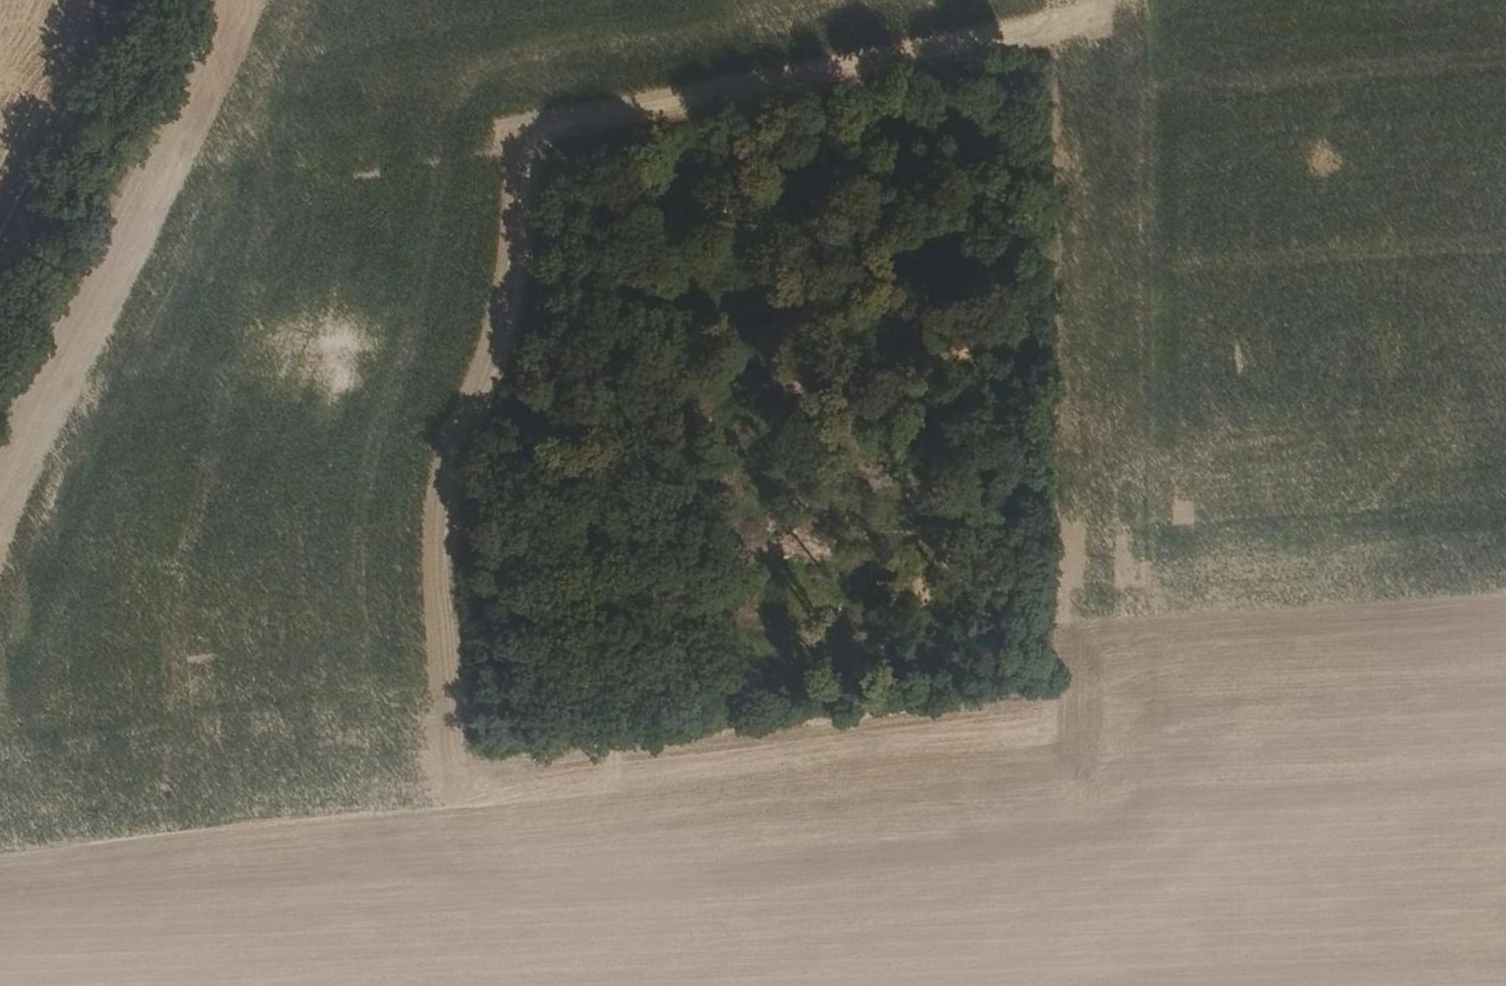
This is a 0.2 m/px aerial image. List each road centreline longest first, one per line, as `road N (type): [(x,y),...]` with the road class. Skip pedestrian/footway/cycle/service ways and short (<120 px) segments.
road 1 (track): [(0,247),(120,0)]

